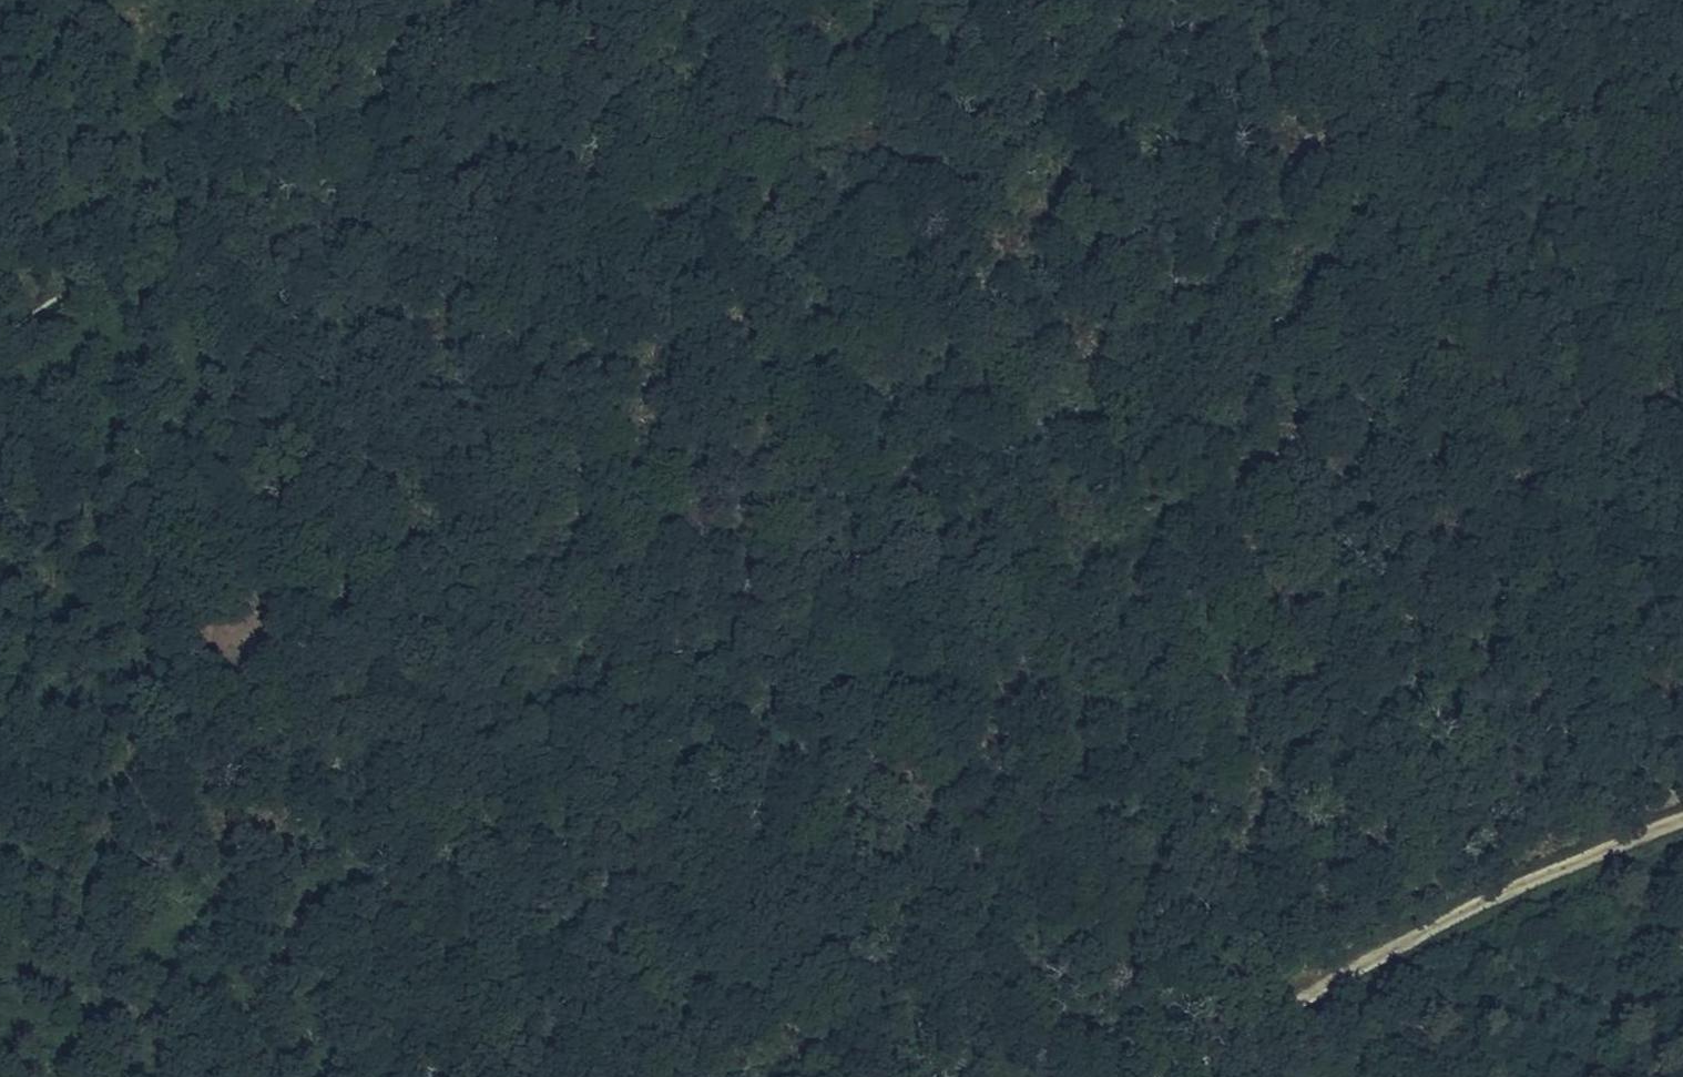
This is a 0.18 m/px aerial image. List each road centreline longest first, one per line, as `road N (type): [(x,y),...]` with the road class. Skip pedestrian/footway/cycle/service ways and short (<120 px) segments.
road 1 (track): [(1682,818),(1275,1010),(1185,1076)]

